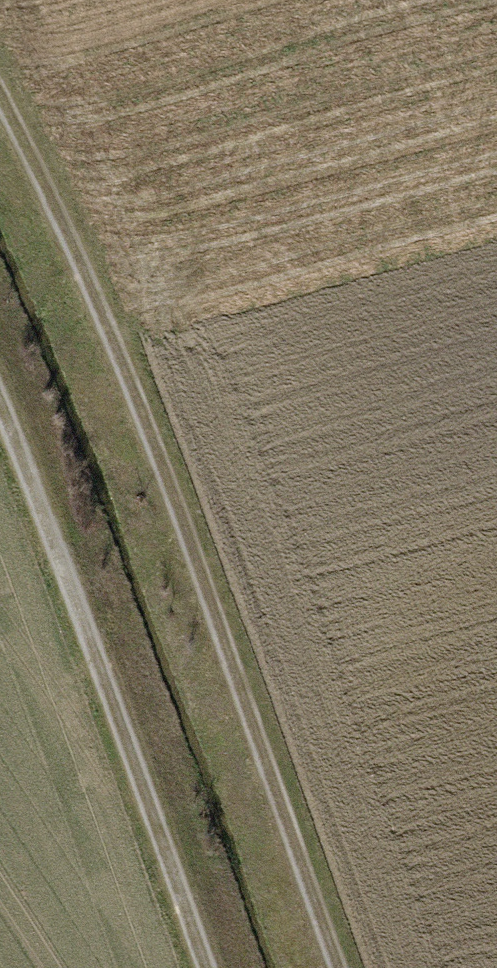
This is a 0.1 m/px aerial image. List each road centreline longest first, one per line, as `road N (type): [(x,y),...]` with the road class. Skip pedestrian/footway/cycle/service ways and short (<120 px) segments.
road 1 (track): [(352,967),(135,379),(0,77)]
road 2 (track): [(211,967),(0,396)]

